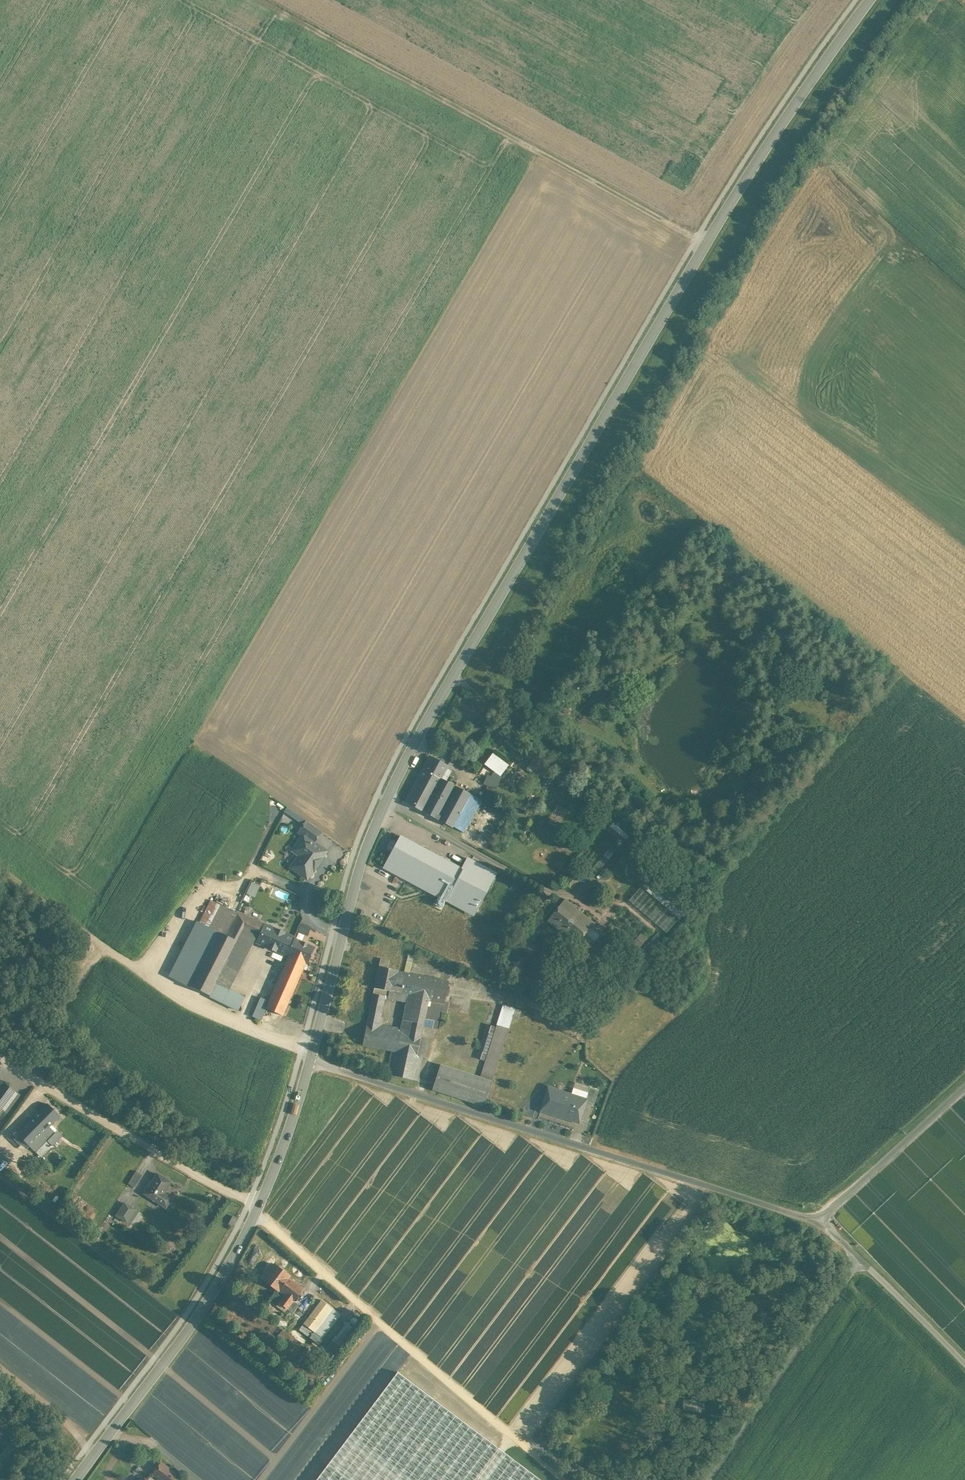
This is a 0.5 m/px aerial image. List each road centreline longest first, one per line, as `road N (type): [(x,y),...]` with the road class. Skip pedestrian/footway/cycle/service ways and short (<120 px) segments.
road 1 (tertiary): [(871,0),(706,244),(435,705),(363,858),(310,1061)]
road 2 (unclassified): [(819,1219),(310,1061)]
road 3 (track): [(285,0),(706,244)]
road 4 (tertiary): [(310,1061),(234,1255),(75,1479)]
road 5 (track): [(563,1479),(254,1217)]
road 6 (unclassified): [(819,1219),(858,1259),(707,1479)]
road 7 (track): [(0,1062),(260,1203)]
road 8 (unclassified): [(964,1085),(819,1219)]
road 9 (track): [(858,1259),(964,1364)]

